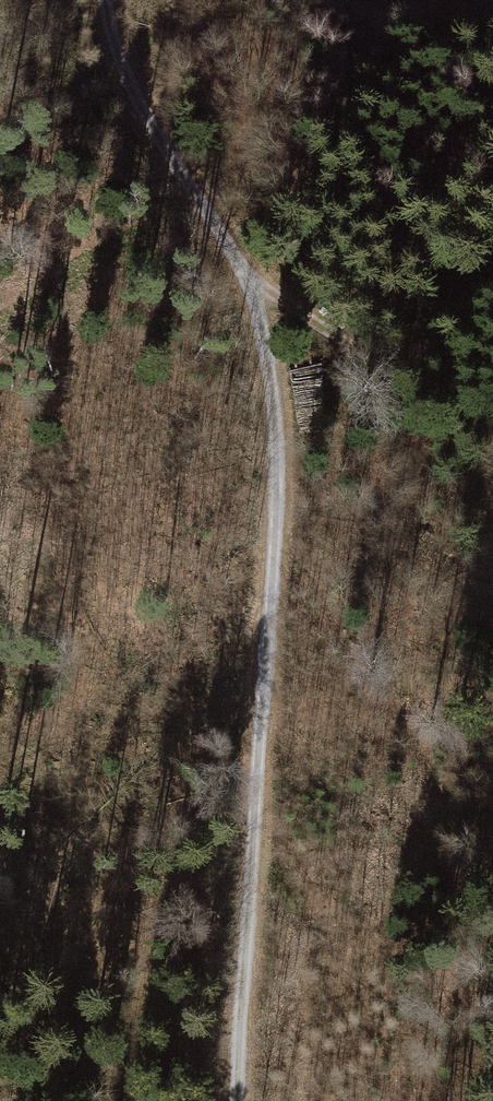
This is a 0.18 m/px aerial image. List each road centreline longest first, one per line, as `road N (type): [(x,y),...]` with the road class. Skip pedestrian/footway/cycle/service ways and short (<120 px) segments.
road 1 (track): [(104,0),(115,50),(151,128),(248,278),(276,418),(276,516),(236,1100)]
road 2 (track): [(248,278),(492,437)]
road 3 (track): [(0,841),(50,964),(123,1100)]

